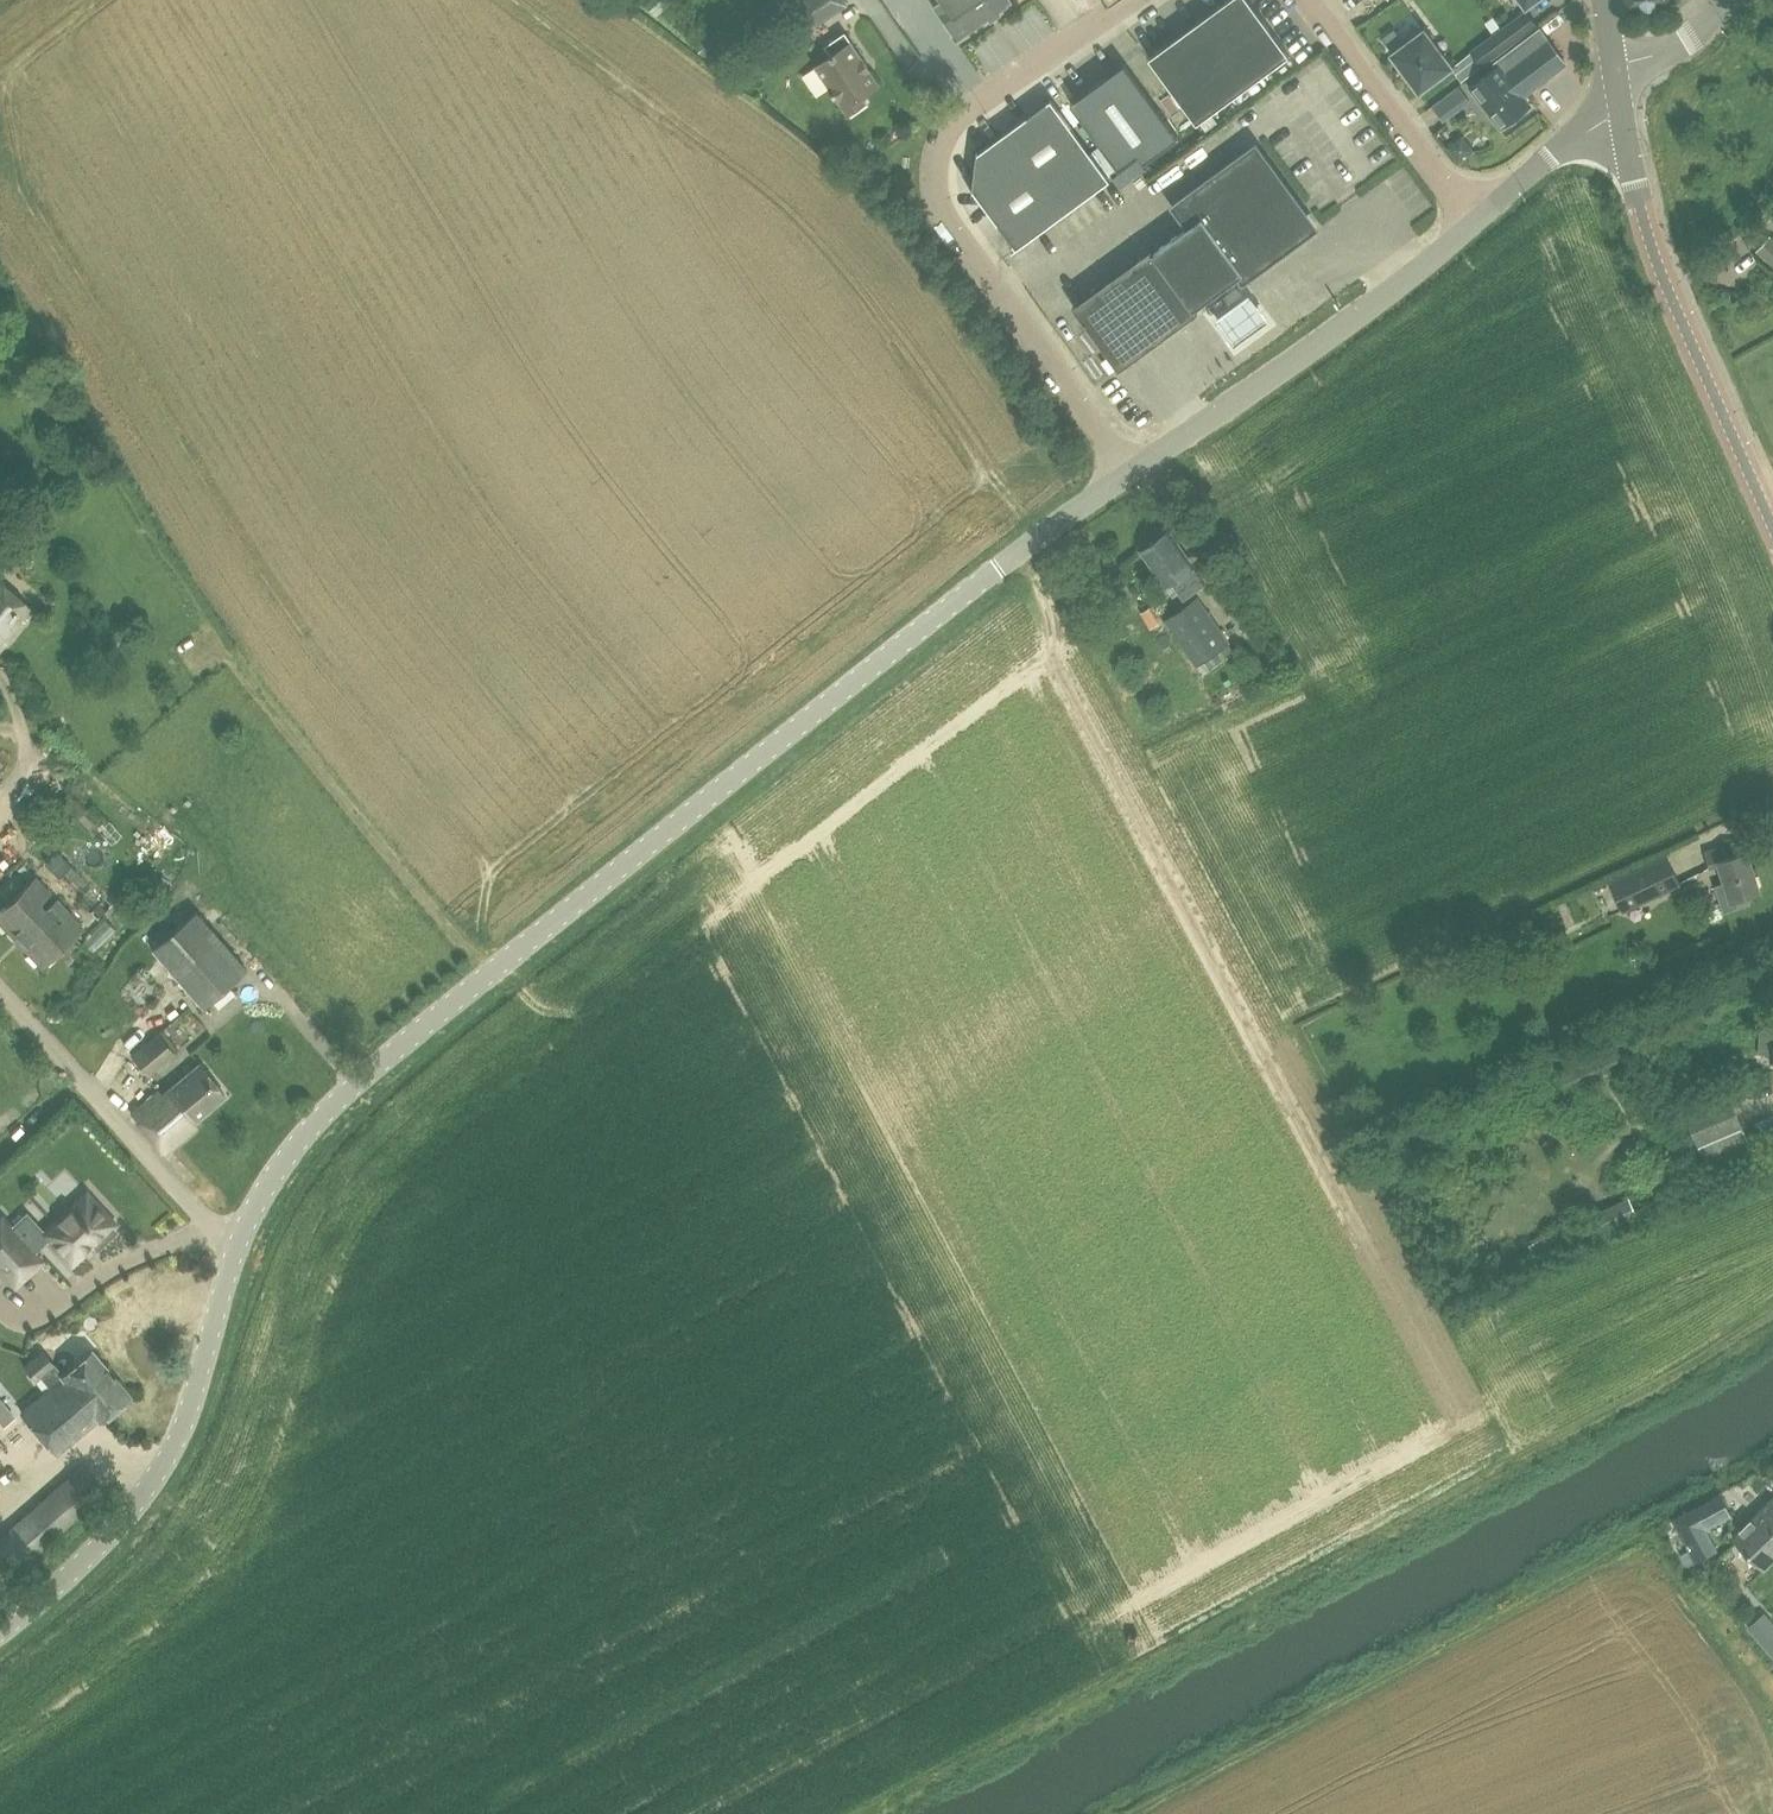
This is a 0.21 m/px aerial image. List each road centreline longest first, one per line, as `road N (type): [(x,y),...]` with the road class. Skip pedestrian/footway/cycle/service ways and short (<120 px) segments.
road 1 (tertiary): [(0,1636),(91,1556),(145,1489),(183,1419),(244,1223),(275,1163),(313,1121),(575,901),(1129,473)]
road 2 (unclassified): [(1127,0),(965,110),(943,139),(935,175),(949,223),(1129,473)]
road 3 (secondary): [(1772,523),(1646,226),(1620,117)]
road 4 (tertiary): [(1129,473),(1474,225)]
road 5 (unclassified): [(1474,225),(1306,0)]
road 6 (tertiary): [(1474,225),(1576,134),(1620,117)]
road 7 (residential): [(1613,64),(1681,43),(1724,0)]

